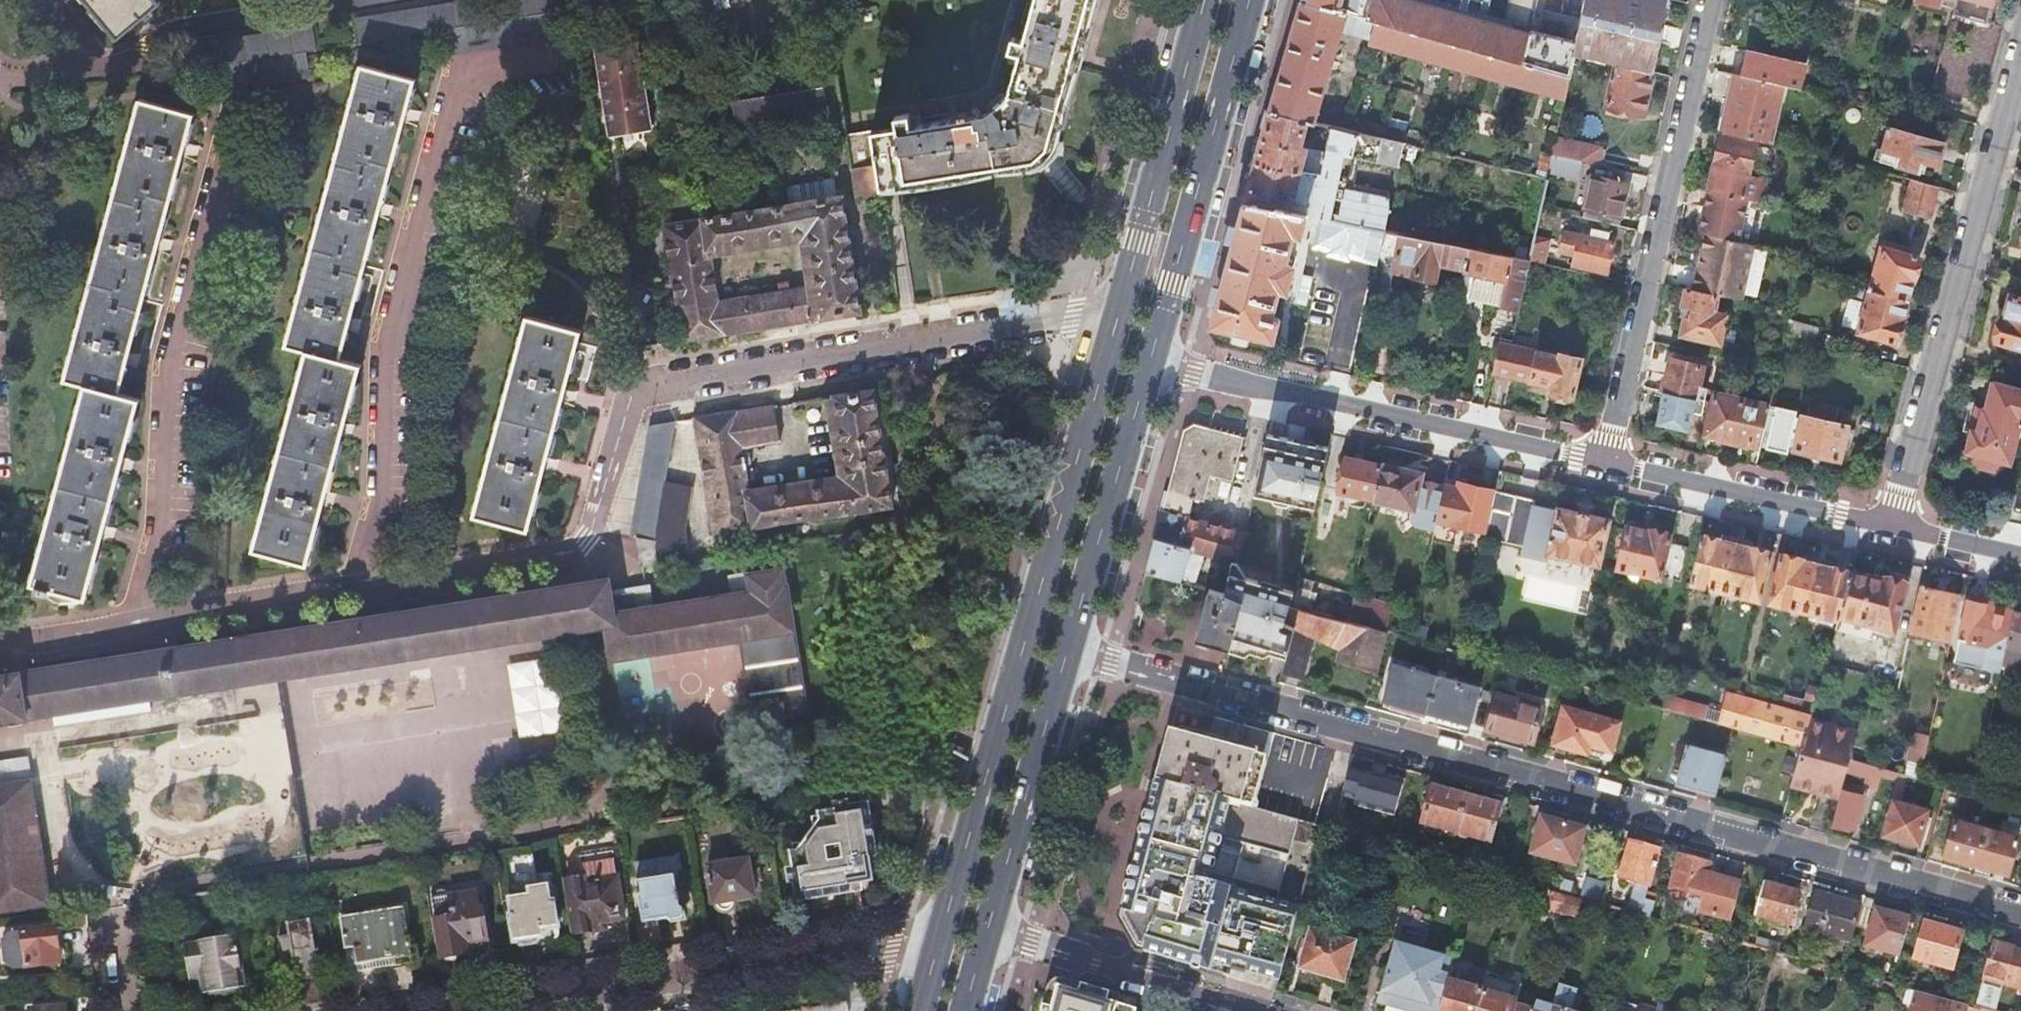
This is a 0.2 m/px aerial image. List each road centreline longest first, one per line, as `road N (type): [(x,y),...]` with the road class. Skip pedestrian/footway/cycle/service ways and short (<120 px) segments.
road 1 (residential): [(1068,652),(1776,841),(2020,922)]
road 2 (residential): [(1119,311),(667,381),(633,400),(594,538),(575,557),(356,588)]
road 3 (primary): [(1119,311),(942,933)]
road 4 (residential): [(561,57),(456,72),(395,334),(383,515),(356,588)]
road 5 (residential): [(298,101),(214,121),(167,373),(168,442),(140,624)]
road 6 (residential): [(456,1010),(942,933)]
road 7 (residential): [(2020,59),(1893,526)]
road 8 (residential): [(1603,465),(1710,0)]
road 9 (residential): [(1150,359),(1603,465)]
road 10 (primary): [(1150,359),(1251,0)]
road 11 (residential): [(332,0),(197,24),(129,61),(0,72)]
road 12 (primary): [(1204,0),(1119,311)]
road 13 (primary): [(1068,652),(1150,359)]
road 14 (residential): [(1603,465),(1893,526)]
road 15 (primary): [(988,933),(1068,652)]
road 16 (residential): [(1253,1010),(988,933)]
road 17 (residential): [(356,588),(140,624)]
road 18 (residential): [(140,624),(15,639),(0,632)]
road 19 (residential): [(1893,526),(2020,555)]

